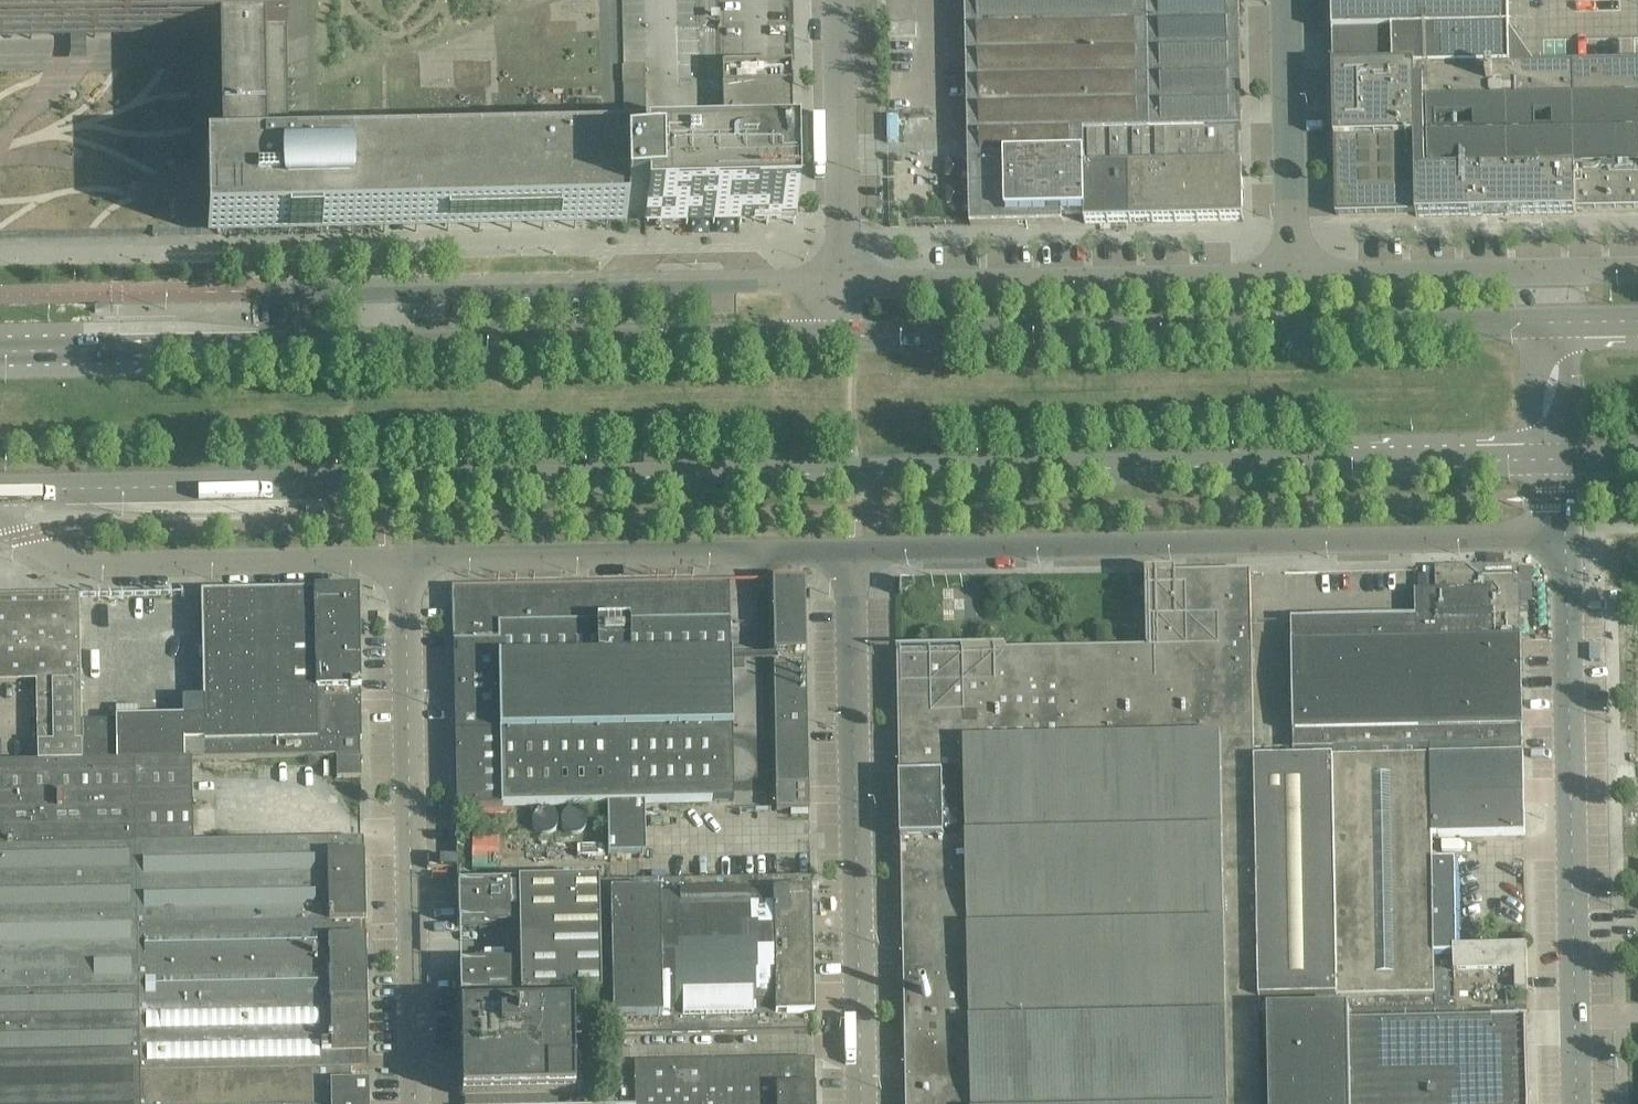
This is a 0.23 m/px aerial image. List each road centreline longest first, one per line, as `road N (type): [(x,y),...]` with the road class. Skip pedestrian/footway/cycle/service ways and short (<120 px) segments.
road 1 (primary): [(0,491),(1559,460)]
road 2 (primary): [(1557,322),(849,335)]
road 3 (unclassified): [(856,553),(1560,534)]
road 4 (unclassified): [(1578,1103),(1560,534)]
road 5 (unclassified): [(869,1103),(856,553)]
road 6 (unclassified): [(419,1103),(411,560)]
road 7 (primary): [(849,335),(392,343)]
road 8 (unclassified): [(1293,277),(841,281)]
road 9 (unclassified): [(841,281),(390,288)]
road 10 (unclassified): [(411,560),(856,553)]
road 11 (unclassified): [(0,513),(35,545),(89,564),(411,560)]
road 12 (primary): [(392,343),(0,352)]
road 13 (unclassified): [(841,281),(834,0)]
road 14 (unclassified): [(1293,277),(1288,0)]
road 15 (unclassified): [(1555,275),(1293,277)]
road 16 (unclassified): [(1559,460),(1557,322)]
road 17 (unclassified): [(390,288),(267,291)]

